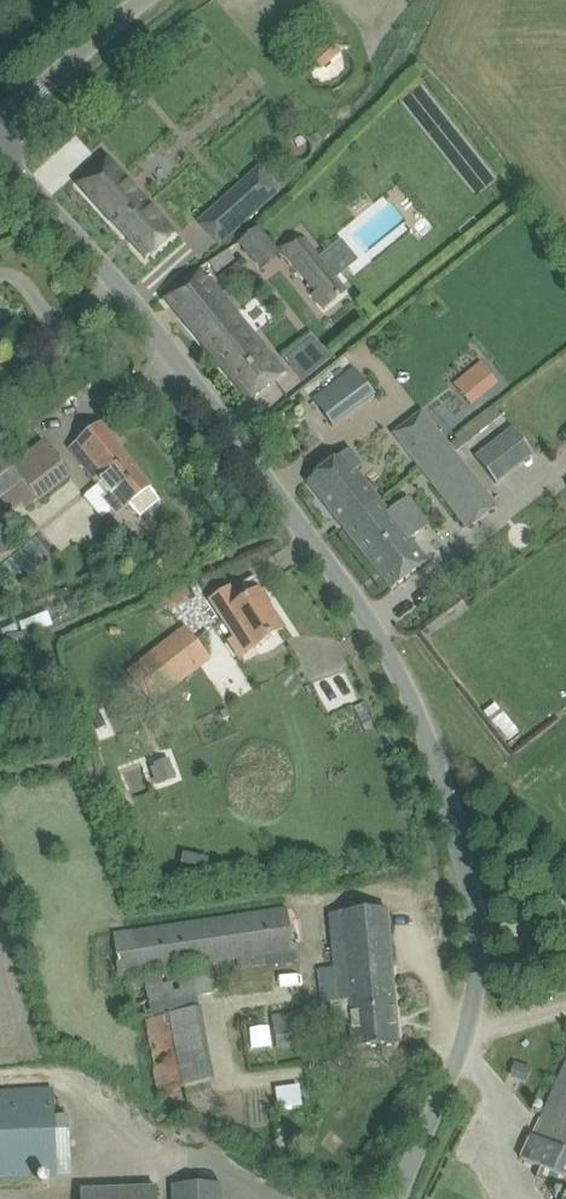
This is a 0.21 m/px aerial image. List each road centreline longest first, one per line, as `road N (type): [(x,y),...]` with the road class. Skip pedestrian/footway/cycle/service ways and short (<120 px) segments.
road 1 (unclassified): [(393,1198),(446,1086),(475,987),(464,866),(439,773),(367,614),(204,396),(0,158)]
road 2 (unclassified): [(0,129),(138,0)]

